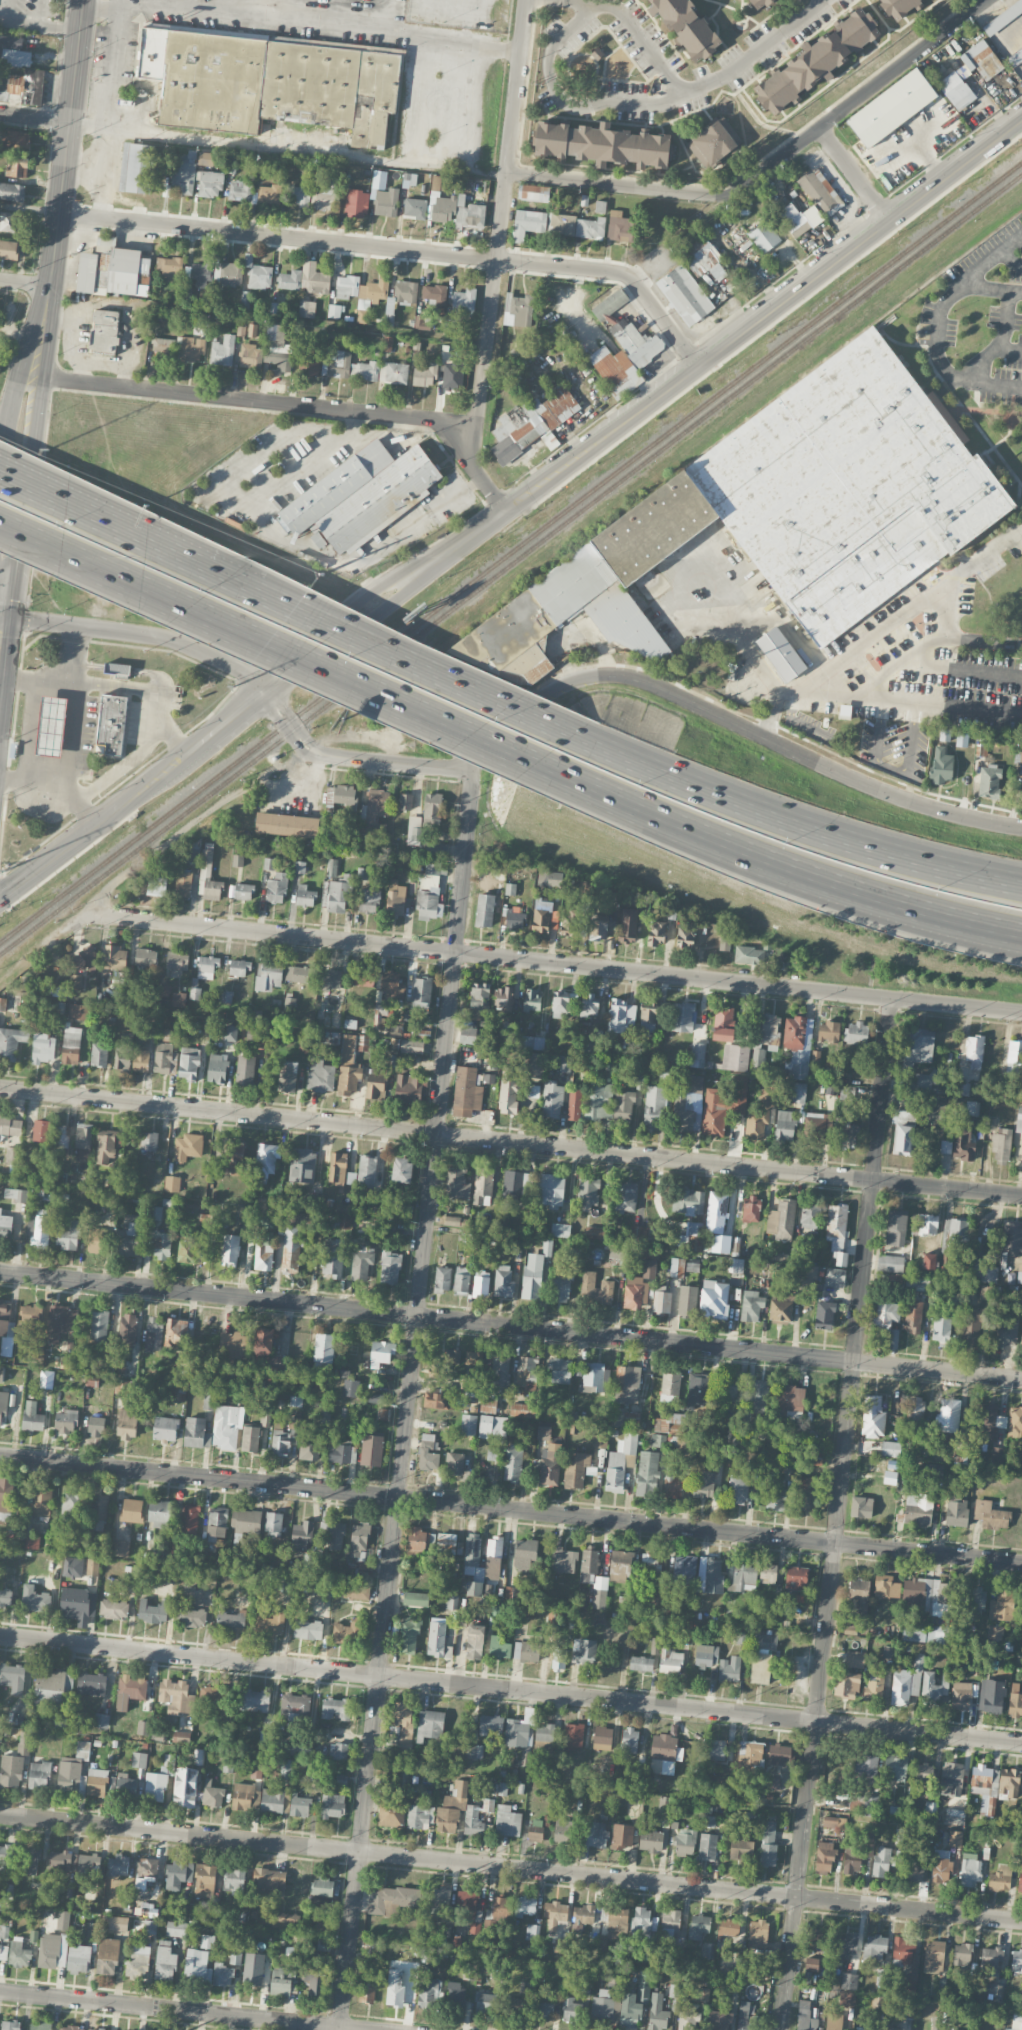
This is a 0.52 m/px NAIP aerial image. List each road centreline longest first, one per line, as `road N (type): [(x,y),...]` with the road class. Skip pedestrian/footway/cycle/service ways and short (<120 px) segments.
road 1 (tertiary): [(0,896),(1021,121)]
road 2 (residential): [(341,2029),(459,953)]
road 3 (residential): [(894,999),(783,2029)]
road 4 (residential): [(1021,1197),(0,1088)]
road 5 (residential): [(1021,1565),(0,1457)]
road 6 (residential): [(1021,1744),(0,1637)]
road 7 (residential): [(1021,1380),(0,1273)]
road 8 (residential): [(699,366),(636,283),(616,272),(59,212)]
road 9 (residential): [(1021,1922),(361,1853)]
road 10 (secondary): [(1021,828),(893,796),(626,677),(575,681),(540,697),(495,734),(473,771)]
road 11 (secondary): [(459,953),(1021,1013)]
road 12 (motorway): [(529,760),(750,855),(858,893),(1021,934)]
road 13 (residential): [(504,512),(437,420),(35,376)]
road 14 (motorway): [(1021,883),(895,854),(574,736)]
road 15 (residential): [(526,0),(470,456)]
road 16 (secondary): [(84,0),(35,376)]
road 17 (residential): [(361,1853),(0,1815)]
road 18 (residential): [(360,2029),(0,1992)]
road 19 (residential): [(101,917),(459,953)]
road 20 (residential): [(987,0),(726,197)]
road 21 (motorway): [(574,736),(306,619)]
road 22 (residential): [(1,618),(168,638),(242,668),(266,690)]
road 23 (motorway): [(281,650),(529,760)]
road 24 (secondary): [(35,376),(0,626)]
road 25 (tertiary): [(473,771),(313,753),(266,690)]
road 26 (motorway): [(64,552),(281,650)]
road 27 (residential): [(726,197),(507,174)]
road 28 (motorway): [(259,597),(70,511)]
road 29 (secondary): [(459,953),(473,771)]

